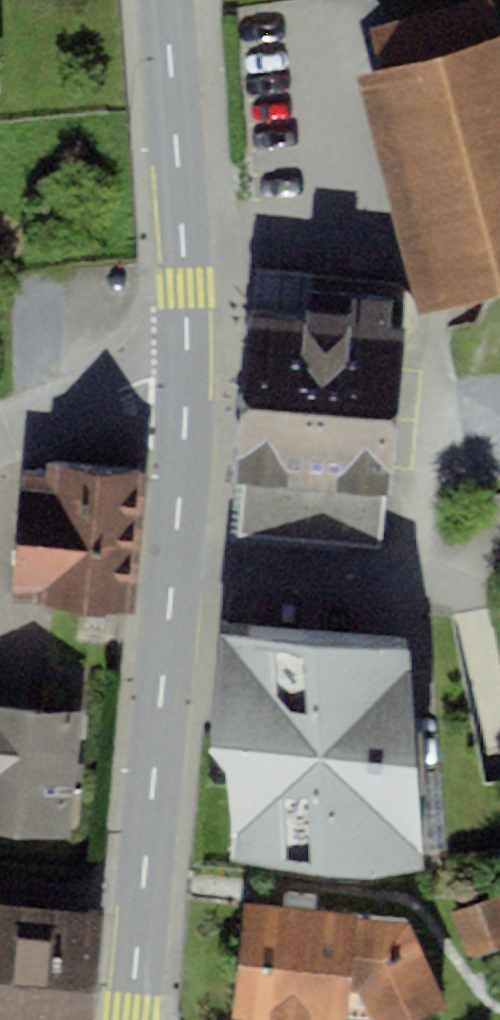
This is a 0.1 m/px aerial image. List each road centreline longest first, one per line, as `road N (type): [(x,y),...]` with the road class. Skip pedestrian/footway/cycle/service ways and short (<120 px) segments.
road 1 (primary): [(187,378),(130,1019)]
road 2 (primary): [(168,0),(187,378)]
road 3 (residential): [(187,378),(153,379),(0,436)]

